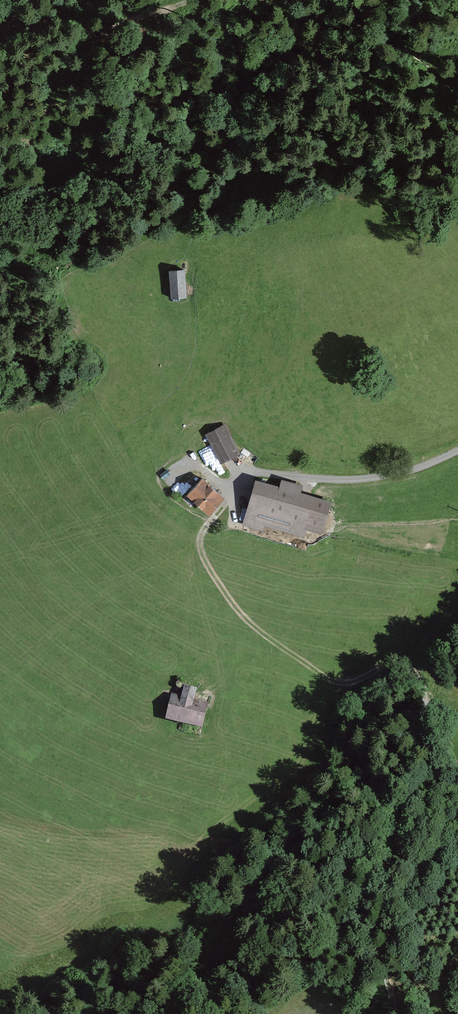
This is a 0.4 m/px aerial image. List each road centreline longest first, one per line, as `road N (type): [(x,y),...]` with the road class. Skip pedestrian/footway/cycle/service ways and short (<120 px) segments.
road 1 (track): [(231,495),(197,545),(222,629),(312,672),(425,708),(403,855),(457,886)]
road 2 (unclassified): [(457,450),(365,480),(245,476),(231,495)]
road 3 (track): [(40,30),(60,22),(115,25),(195,0)]
road 4 (track): [(222,629),(233,669),(231,721),(216,775)]

